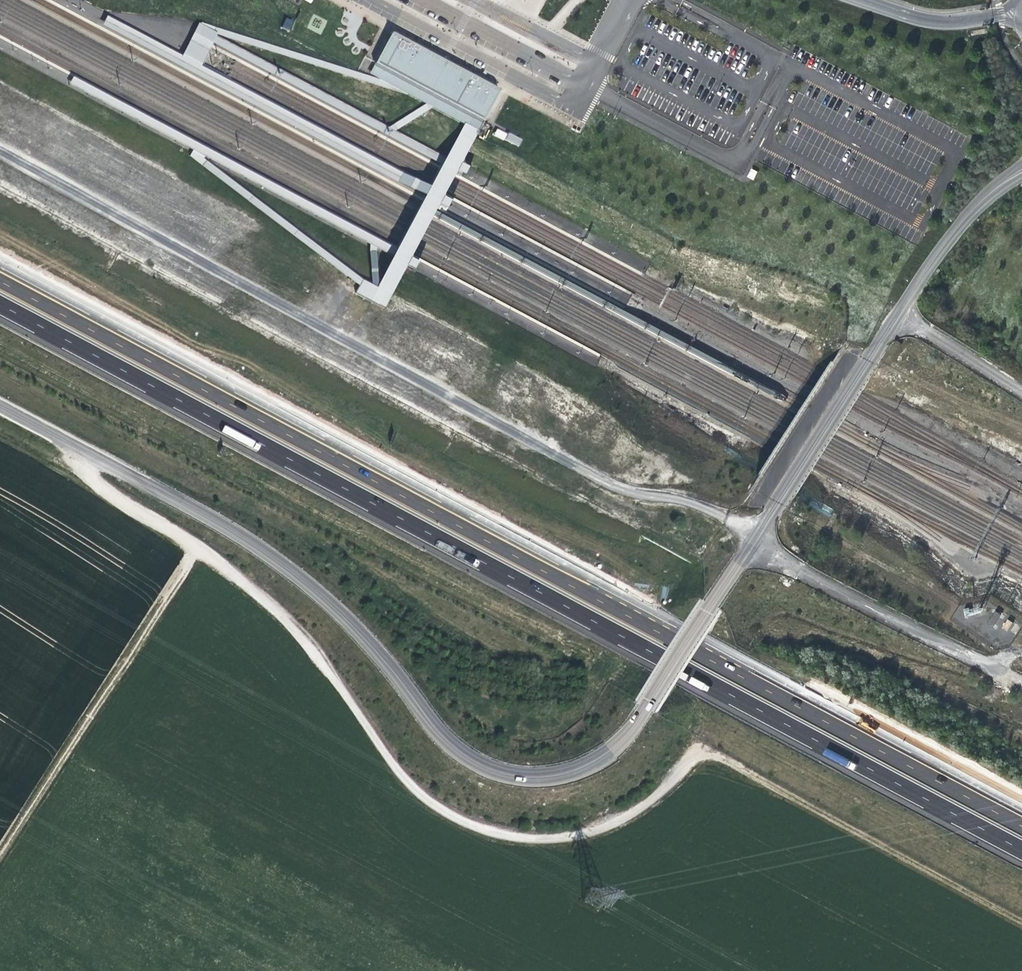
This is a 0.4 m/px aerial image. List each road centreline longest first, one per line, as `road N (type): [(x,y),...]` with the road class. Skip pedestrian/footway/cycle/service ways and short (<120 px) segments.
road 1 (tertiary): [(0,405),(272,558),(360,634),(464,756),(521,776),(573,773),(624,743),(647,712),(933,260),(1012,176)]
road 2 (motorway): [(1021,822),(0,277)]
road 3 (motorway): [(0,305),(1021,849)]
road 4 (track): [(0,860),(202,546)]
road 5 (track): [(700,743),(1021,921)]
road 6 (residential): [(1021,14),(923,22),(854,0)]

